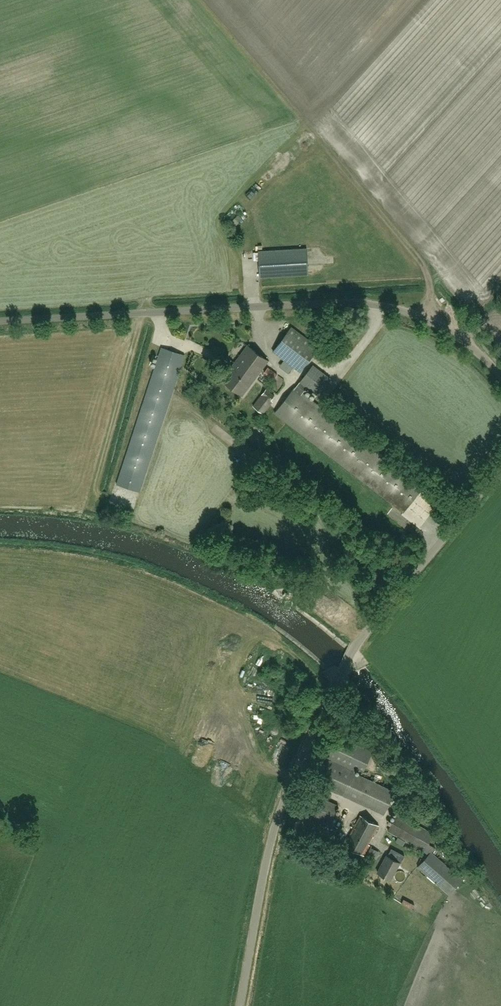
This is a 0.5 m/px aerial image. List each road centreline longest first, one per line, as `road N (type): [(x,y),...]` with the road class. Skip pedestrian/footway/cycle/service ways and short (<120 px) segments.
road 1 (unclassified): [(240,1005),(276,821),(341,671),(500,469)]
road 2 (unclassified): [(500,375),(453,321),(374,300),(0,316)]

